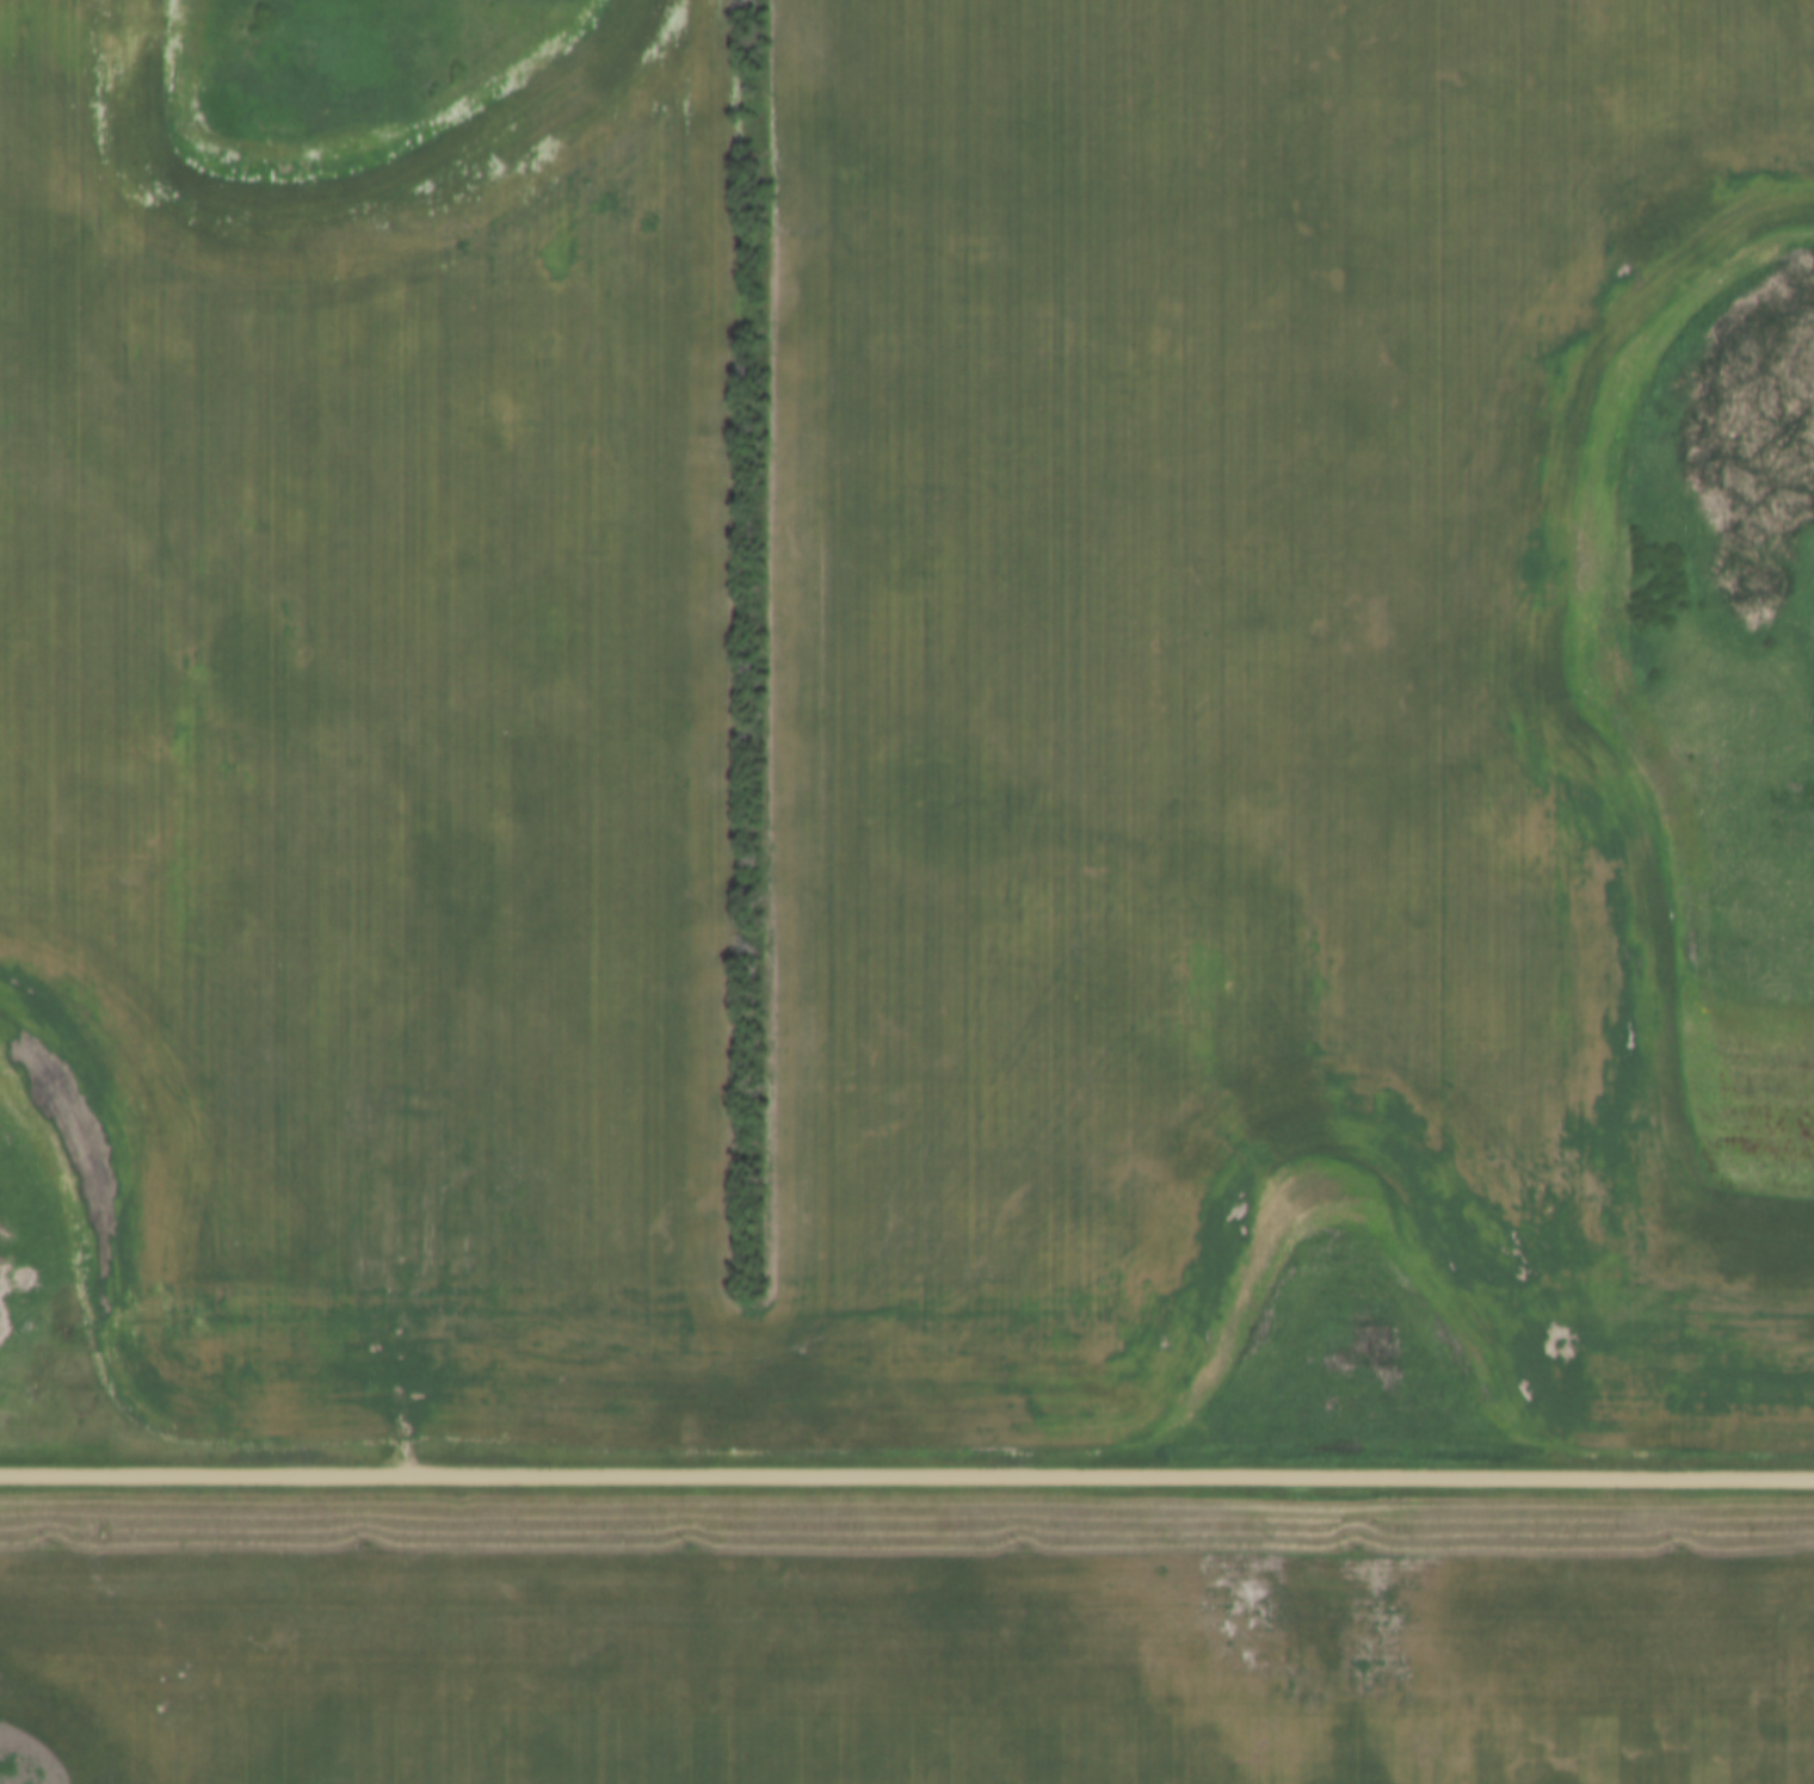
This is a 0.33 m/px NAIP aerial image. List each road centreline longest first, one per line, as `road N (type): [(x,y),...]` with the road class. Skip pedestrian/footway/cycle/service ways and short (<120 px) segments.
road 1 (residential): [(0,1474),(1813,1479)]

